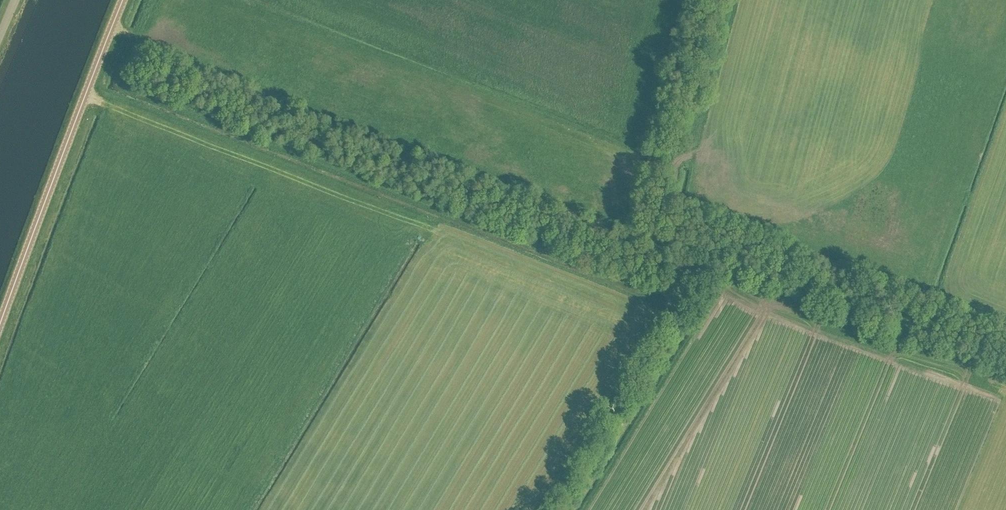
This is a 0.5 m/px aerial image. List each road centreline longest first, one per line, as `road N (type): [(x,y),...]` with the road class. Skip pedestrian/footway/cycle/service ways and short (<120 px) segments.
road 1 (unclassified): [(0,324),(123,0)]

